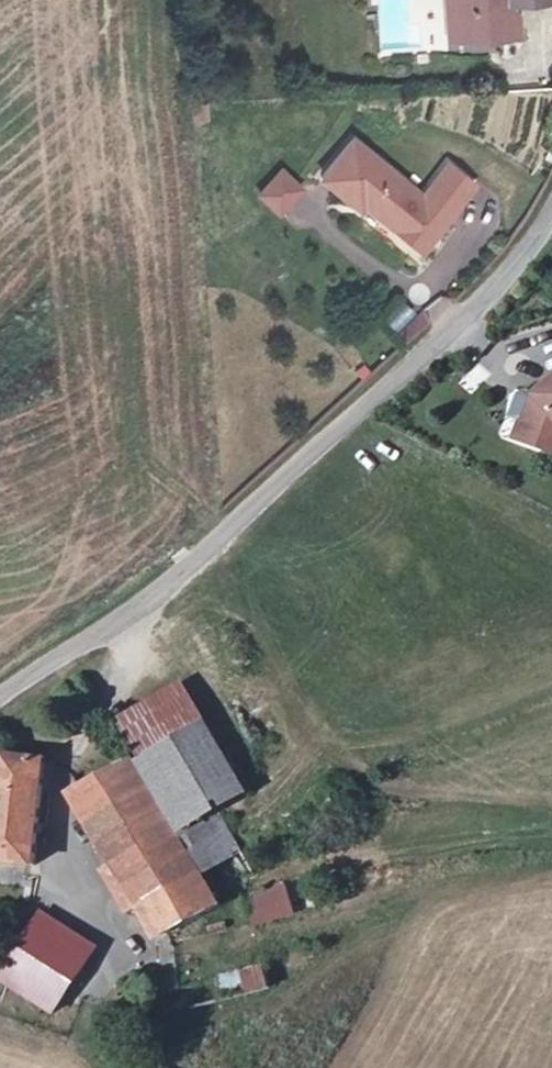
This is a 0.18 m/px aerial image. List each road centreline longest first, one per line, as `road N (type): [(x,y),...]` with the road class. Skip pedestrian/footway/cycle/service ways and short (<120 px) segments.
road 1 (unclassified): [(0,701),(366,401),(551,202)]

